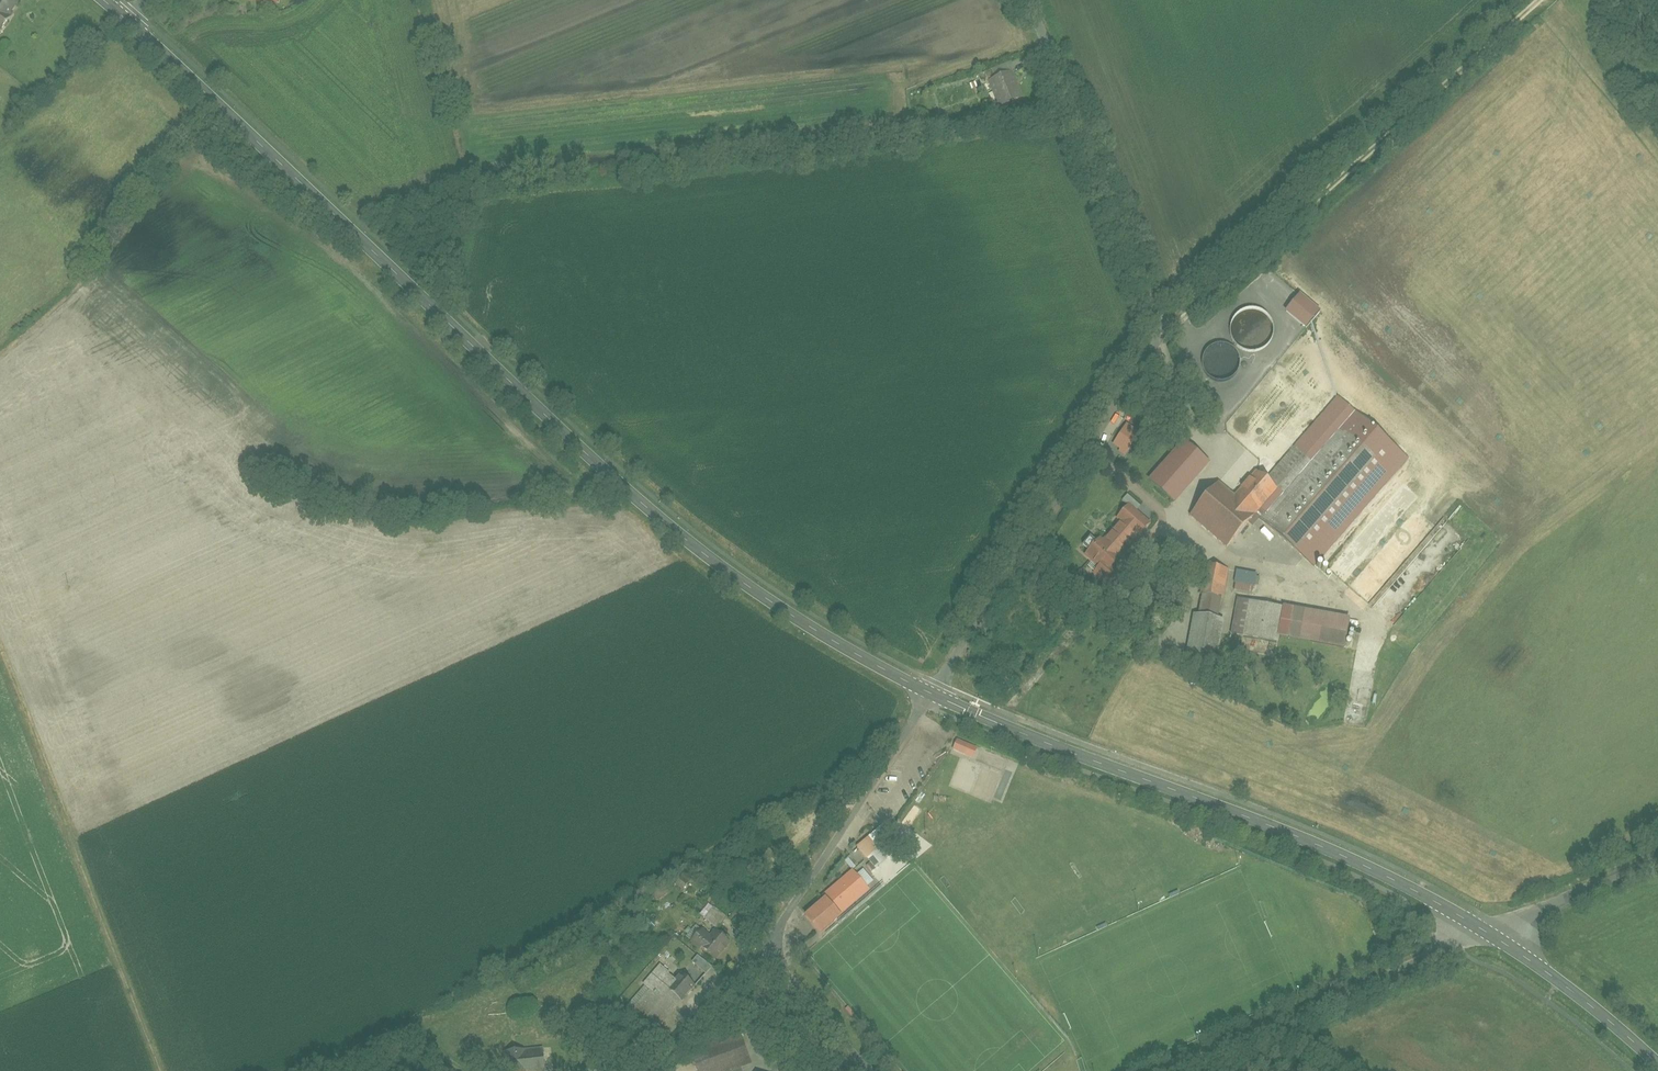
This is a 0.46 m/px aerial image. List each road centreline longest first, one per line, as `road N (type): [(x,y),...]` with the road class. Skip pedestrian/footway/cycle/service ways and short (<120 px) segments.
road 1 (tertiary): [(133,25),(681,535),(841,645),(933,694)]
road 2 (unclassified): [(1033,0),(1169,332),(933,694)]
road 3 (tertiary): [(933,694),(1283,830),(1492,935)]
road 4 (track): [(1539,0),(1169,332)]
road 5 (unclassified): [(1154,1070),(1492,935)]
road 6 (residential): [(933,694),(768,949)]
road 7 (tertiary): [(1492,935),(1657,1065)]
road 8 (unclassified): [(1492,935),(1657,847)]
road 9 (residential): [(768,949),(659,1070)]
road 10 (residential): [(768,949),(872,1070)]

